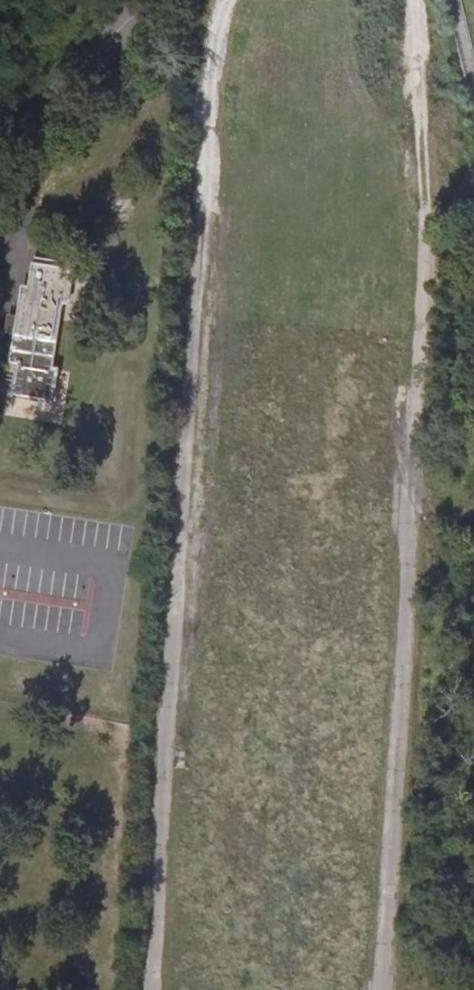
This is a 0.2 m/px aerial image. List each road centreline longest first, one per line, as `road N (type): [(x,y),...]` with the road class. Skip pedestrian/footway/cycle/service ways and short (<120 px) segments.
road 1 (unclassified): [(148,0),(0,155)]

